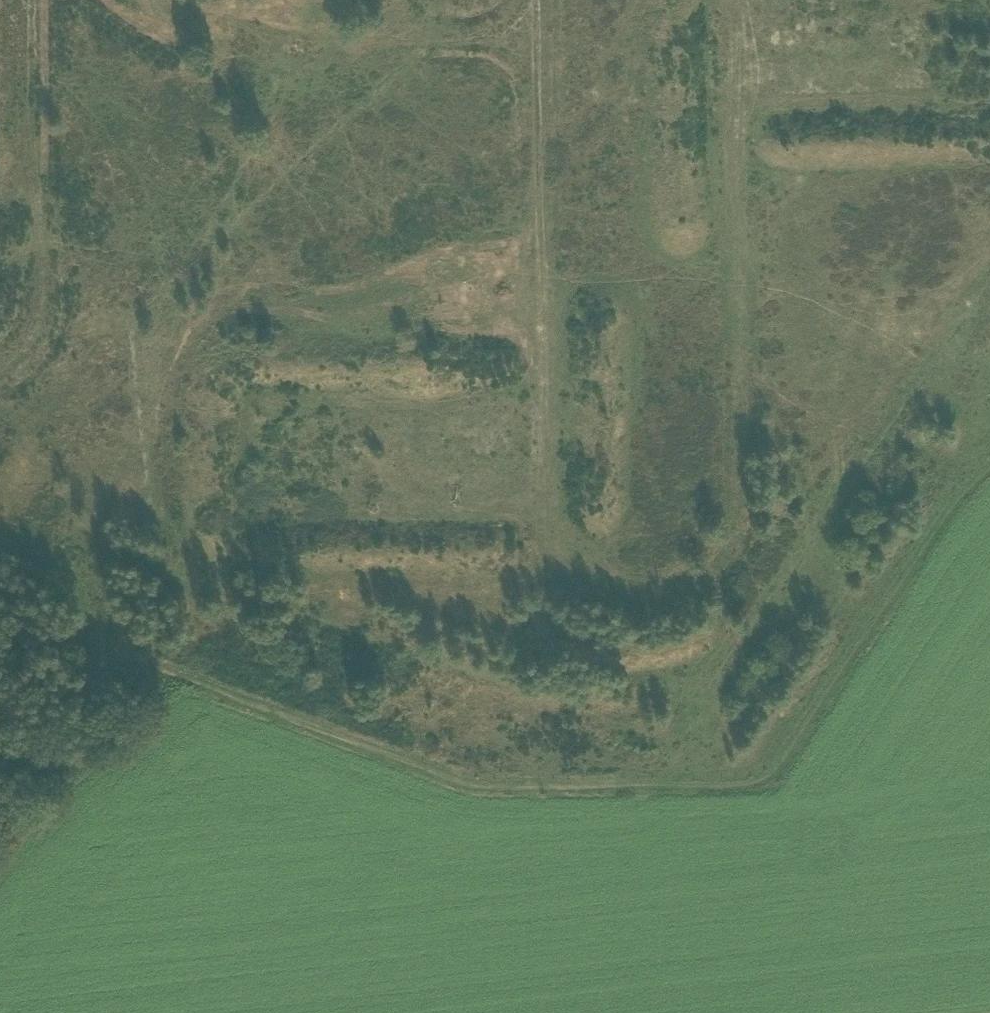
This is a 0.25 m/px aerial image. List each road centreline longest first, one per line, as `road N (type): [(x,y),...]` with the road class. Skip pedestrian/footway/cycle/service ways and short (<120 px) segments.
road 1 (track): [(542,467),(535,0)]
road 2 (track): [(32,0),(42,309),(34,335),(0,367)]
road 3 (track): [(738,0),(736,202)]

